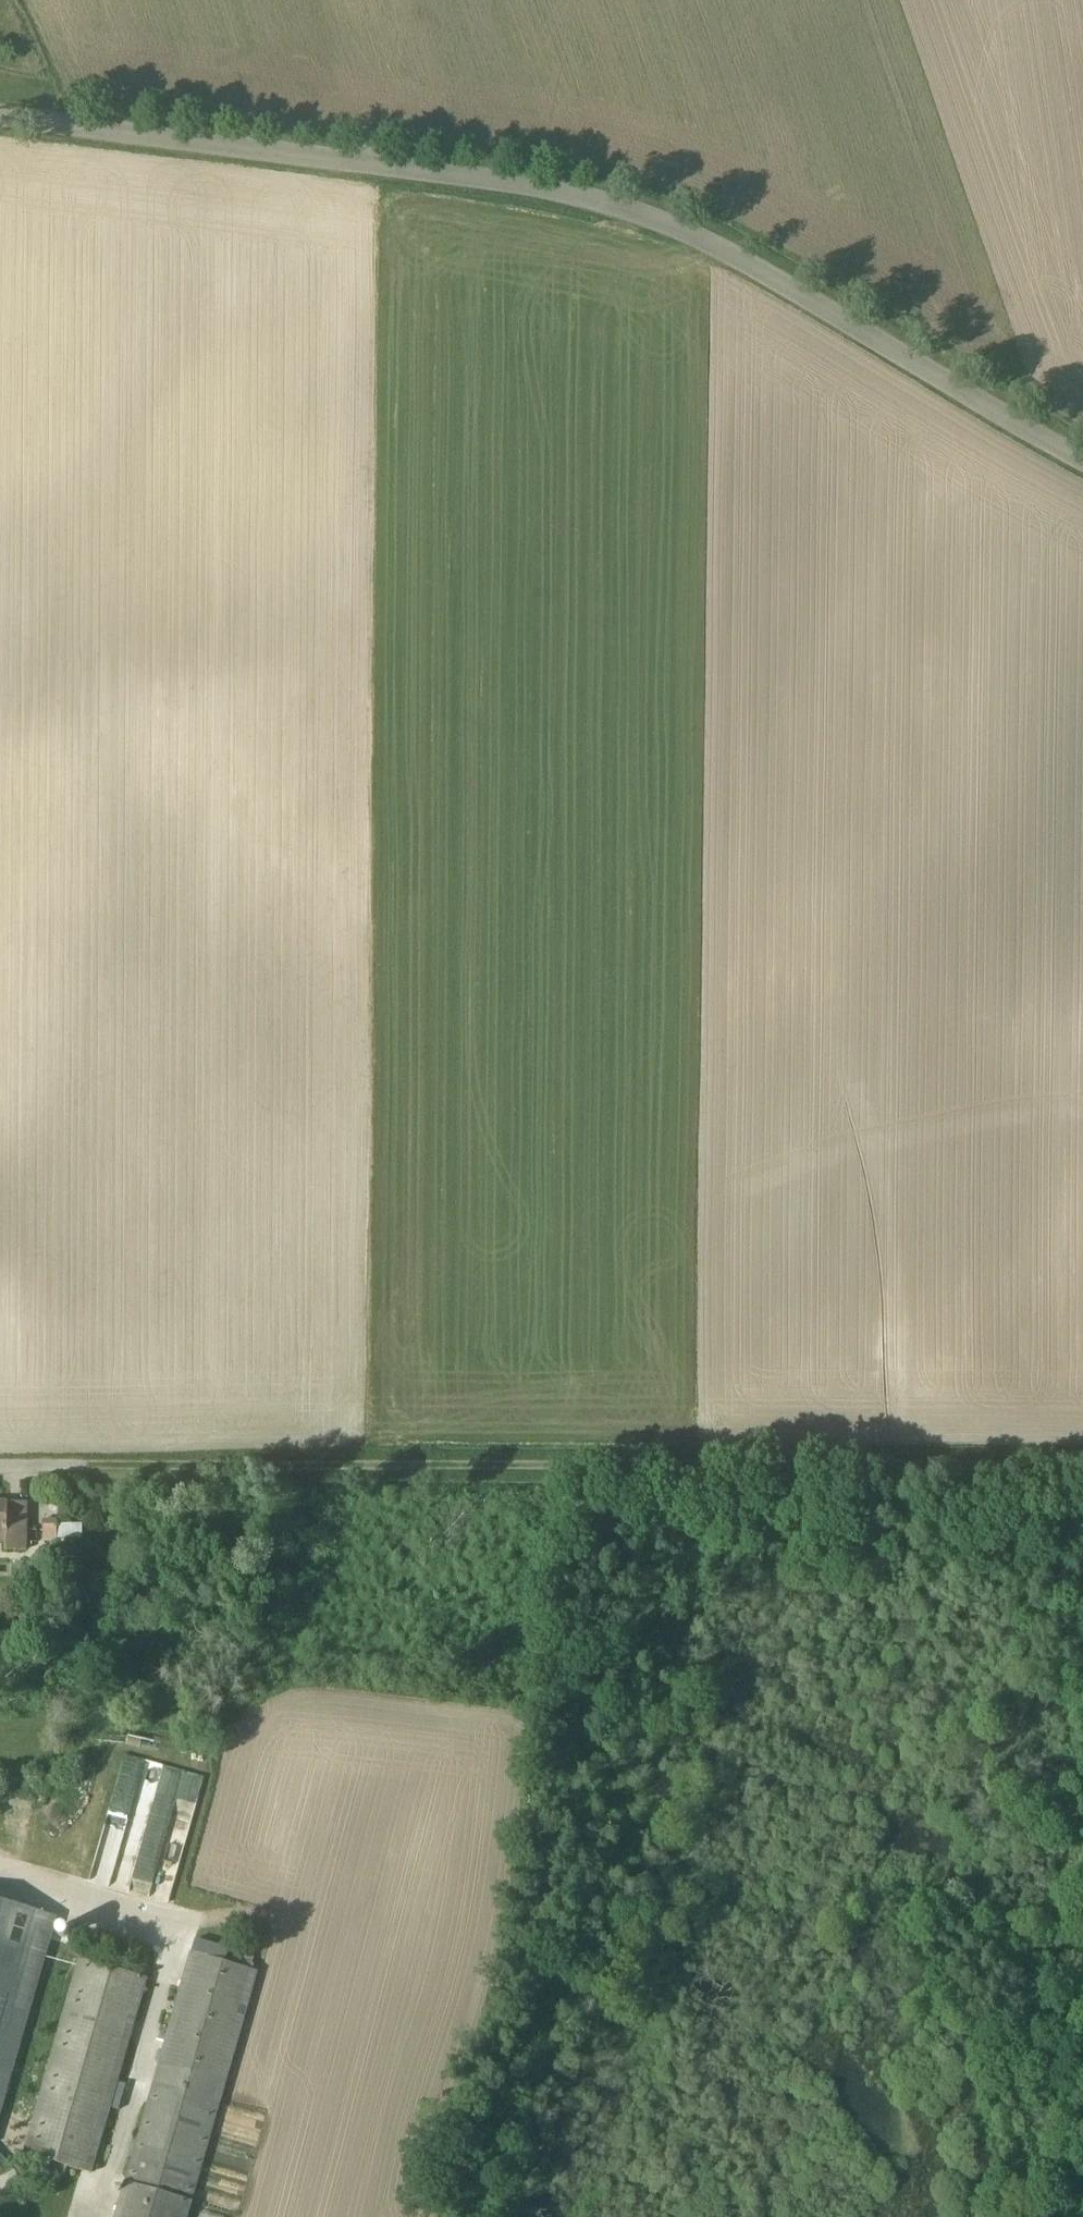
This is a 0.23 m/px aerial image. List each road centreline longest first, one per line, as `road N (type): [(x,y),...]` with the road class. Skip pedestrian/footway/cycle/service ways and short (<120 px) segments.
road 1 (unclassified): [(0,115),(509,181),(595,199),(735,259),(1082,463)]
road 2 (track): [(0,1466),(1082,1464)]

